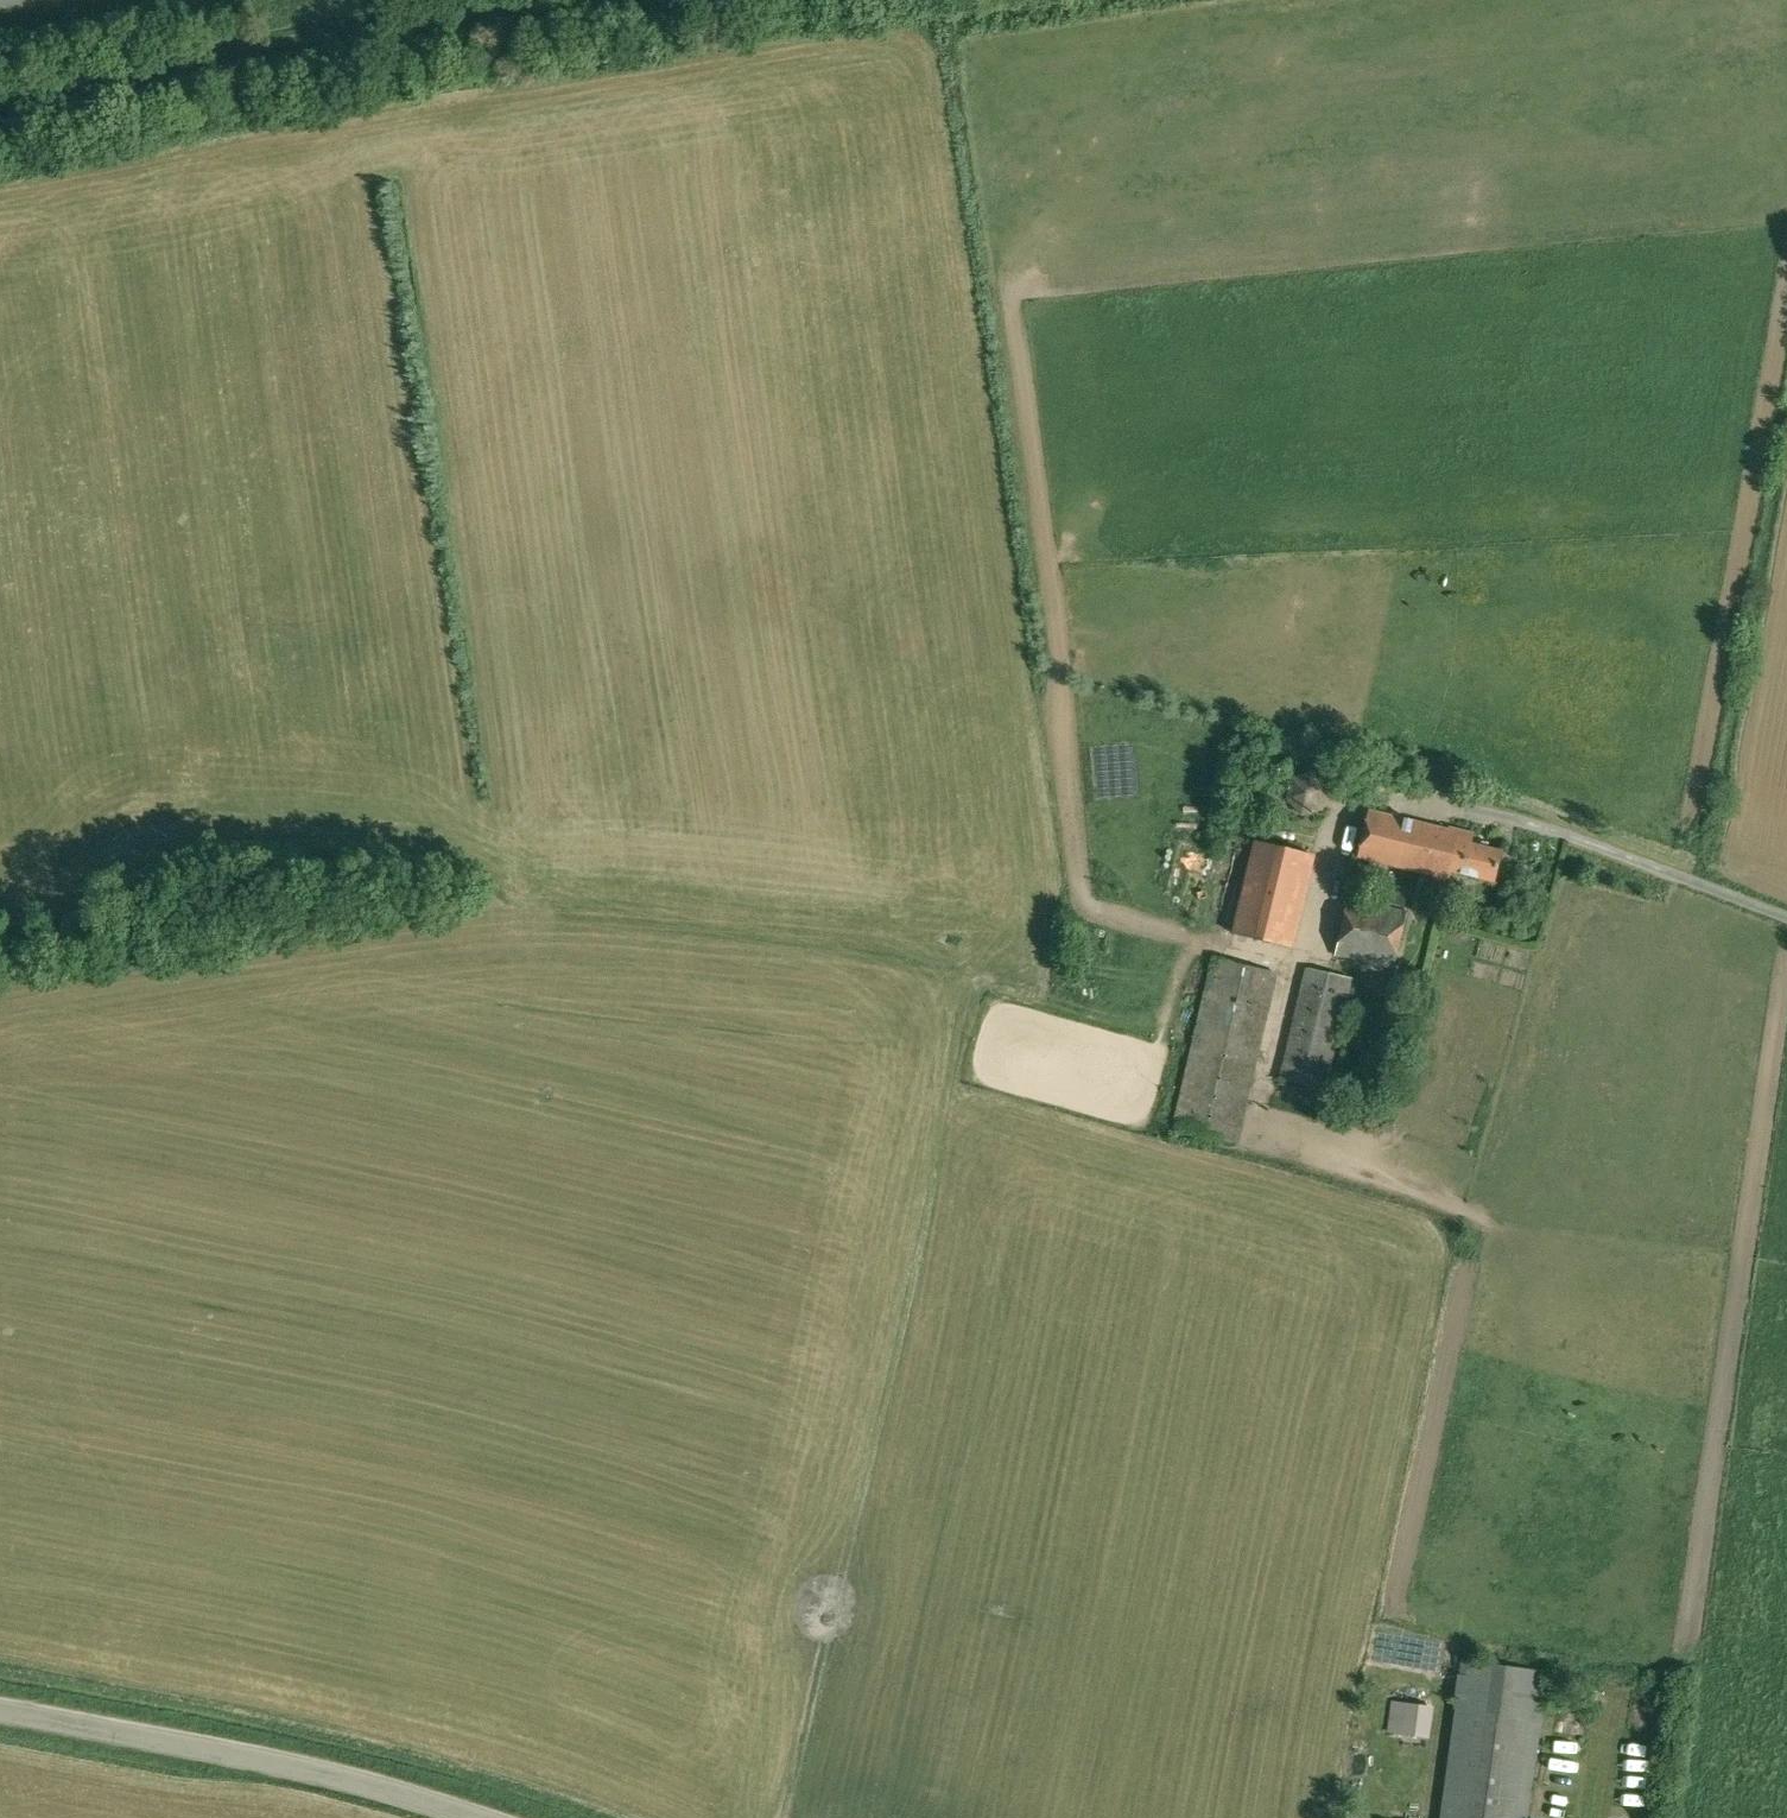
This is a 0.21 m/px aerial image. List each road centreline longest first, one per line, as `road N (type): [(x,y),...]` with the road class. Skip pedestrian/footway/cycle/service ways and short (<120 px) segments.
road 1 (tertiary): [(0,1710),(314,1771),(468,1817)]
road 2 (unclassified): [(1406,788),(1626,851),(1786,915)]

